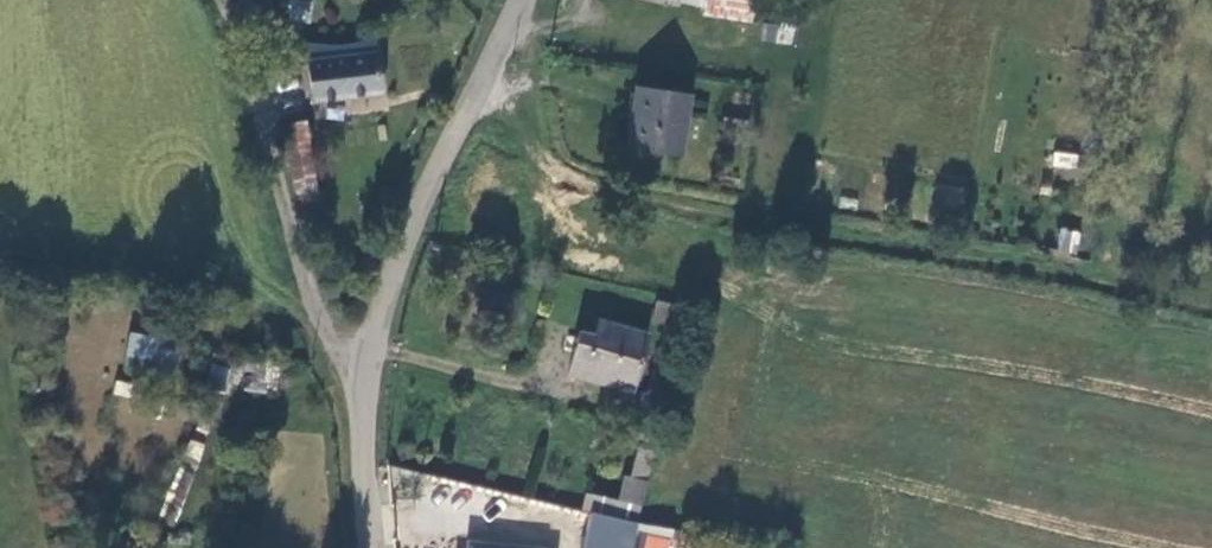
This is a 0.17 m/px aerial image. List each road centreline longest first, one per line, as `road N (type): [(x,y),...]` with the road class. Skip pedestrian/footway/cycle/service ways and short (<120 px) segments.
road 1 (unclassified): [(371,547),(364,415),(373,346),(419,207),(520,0)]
road 2 (track): [(222,0),(316,309),(334,344),(368,369)]

